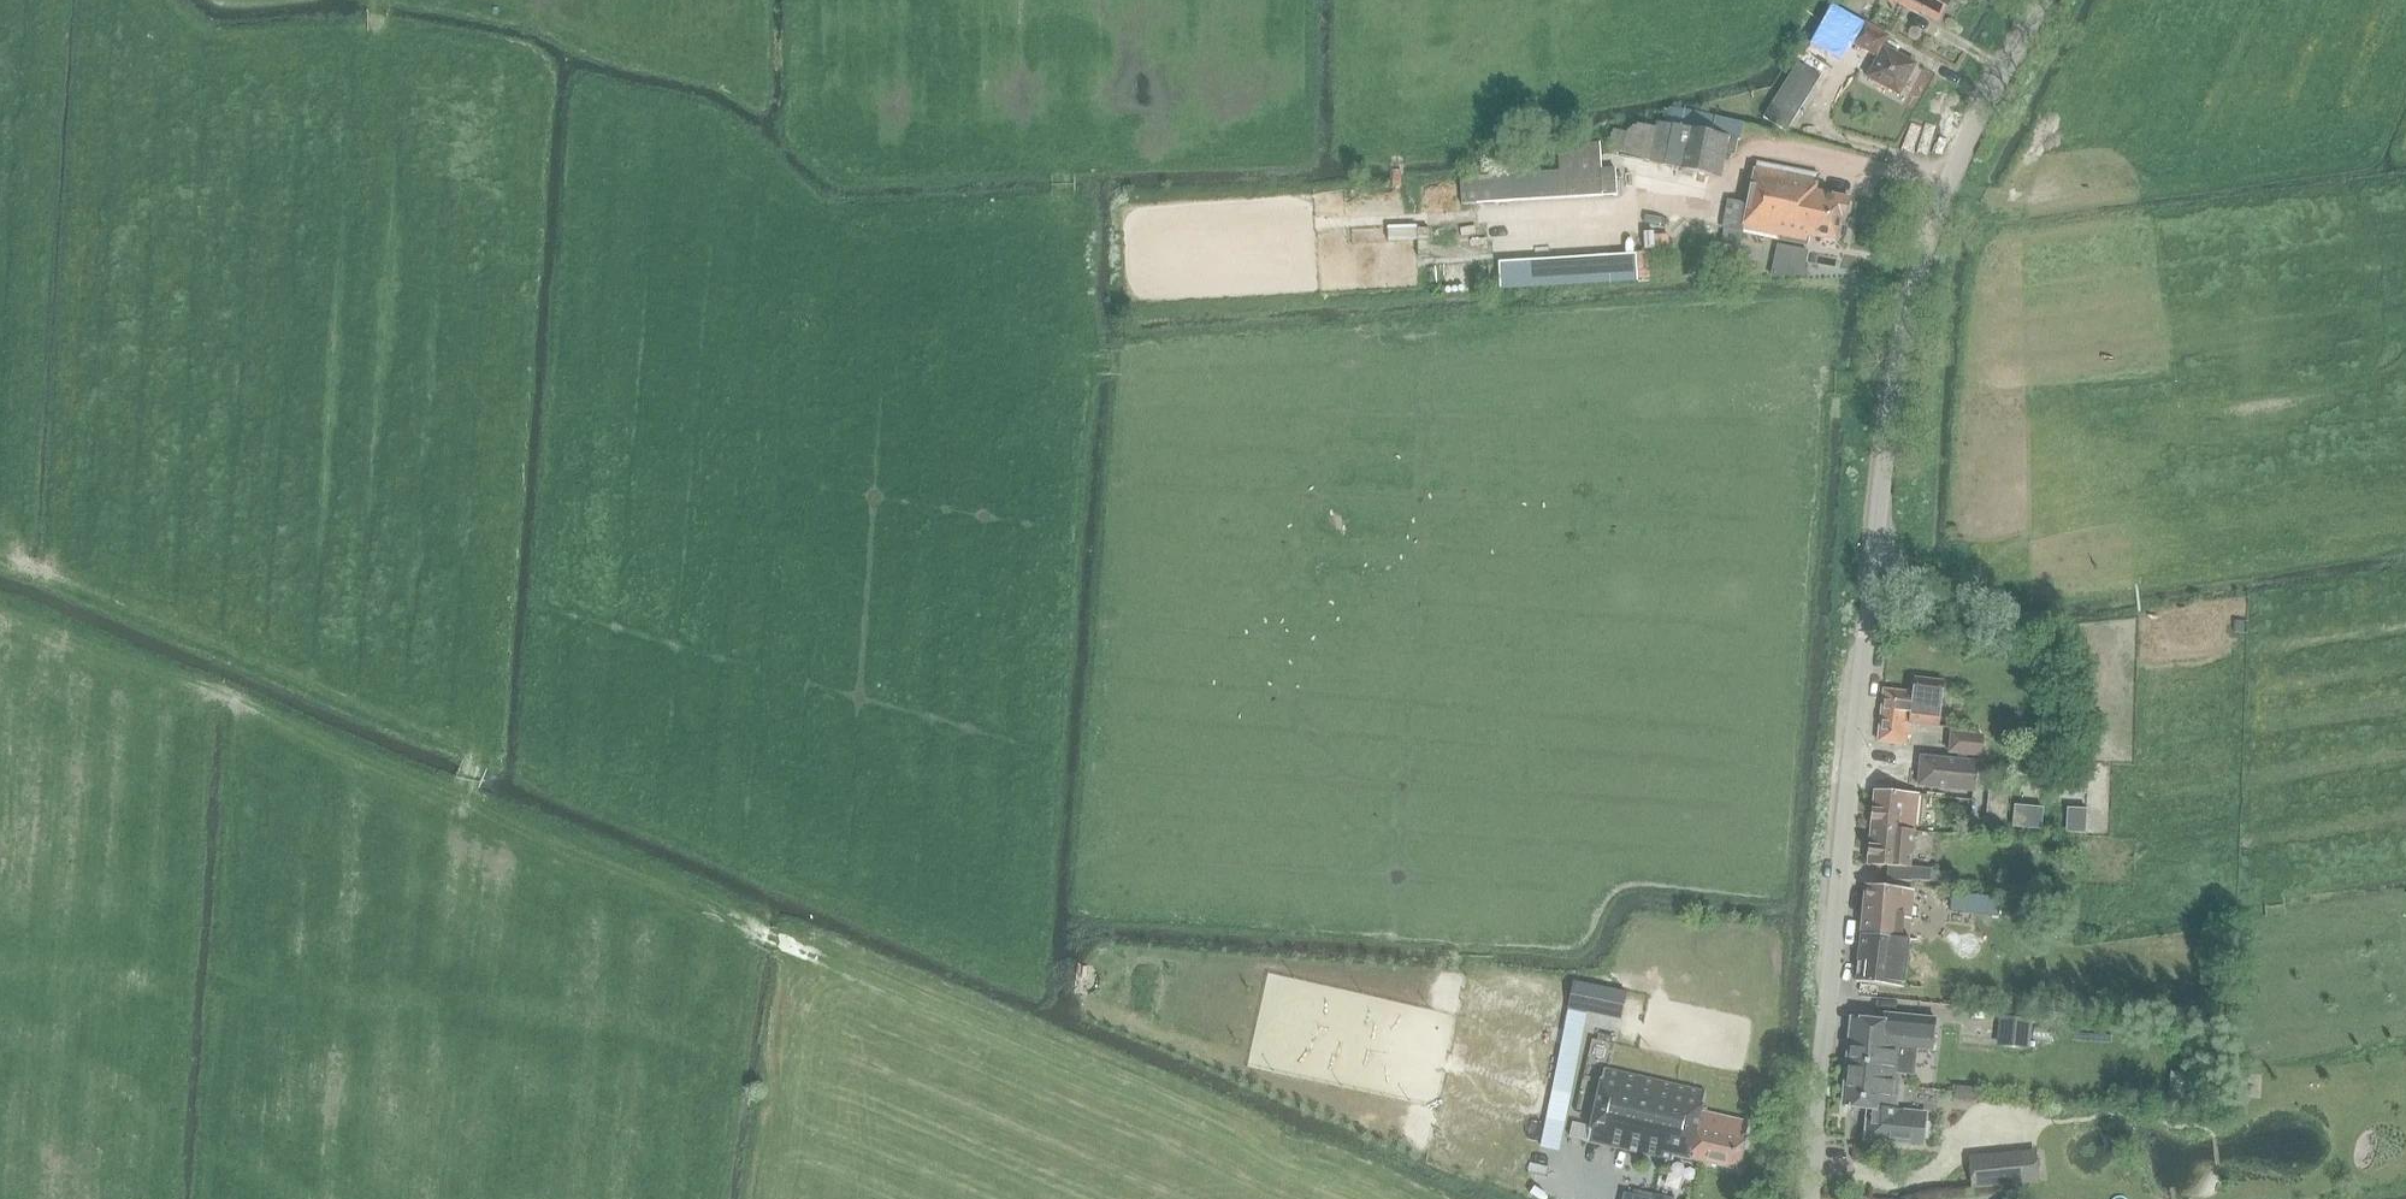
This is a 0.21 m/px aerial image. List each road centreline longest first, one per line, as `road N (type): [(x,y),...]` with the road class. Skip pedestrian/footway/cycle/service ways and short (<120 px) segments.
road 1 (unclassified): [(1806,1198),(1907,291),(1928,219),(2041,0)]

